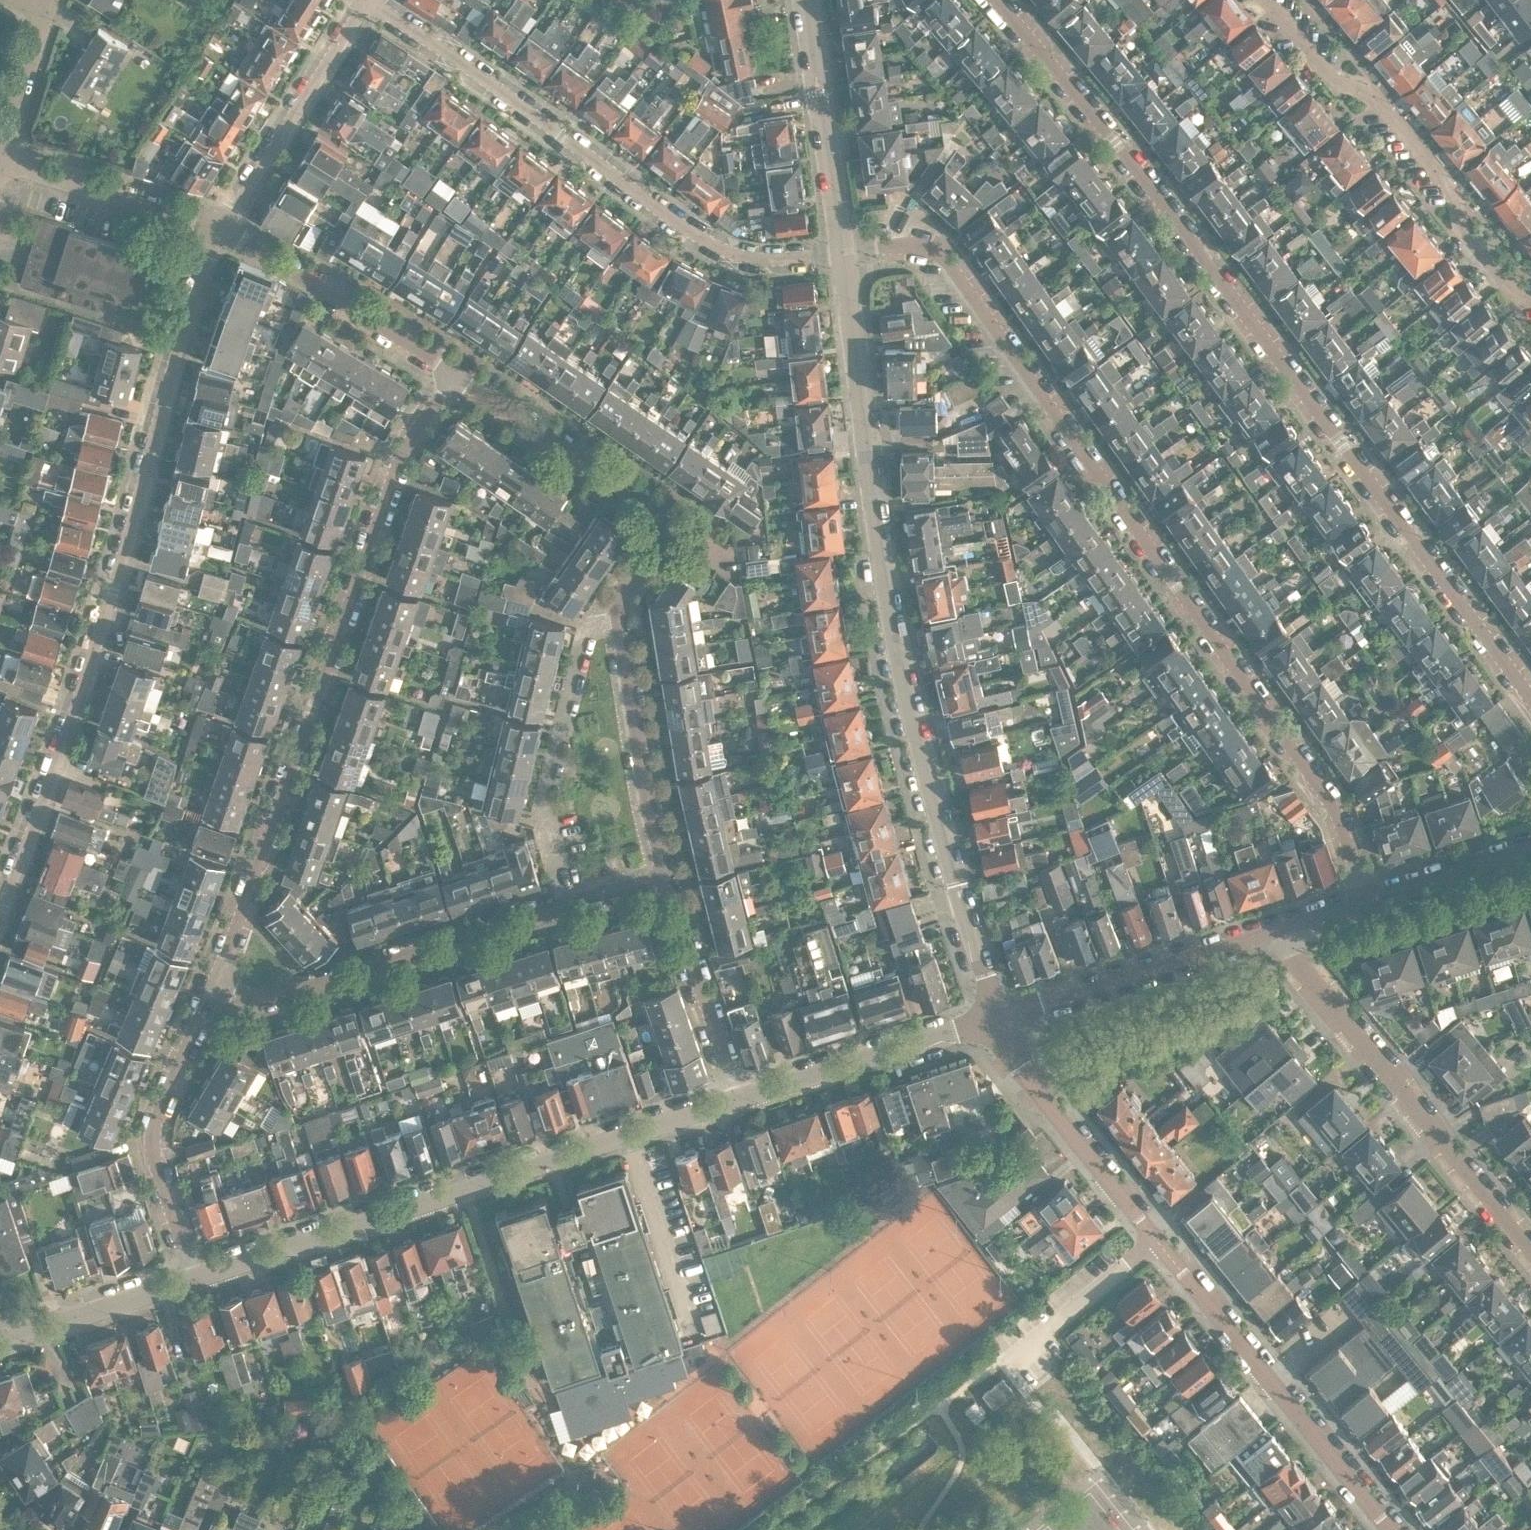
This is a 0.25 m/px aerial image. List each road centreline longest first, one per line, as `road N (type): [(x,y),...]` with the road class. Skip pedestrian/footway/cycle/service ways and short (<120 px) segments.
road 1 (residential): [(997,0),(1116,142),(1530,702)]
road 2 (residential): [(1362,882),(1329,803),(953,266),(911,241),(844,250)]
road 3 (residential): [(993,1016),(906,695),(844,250)]
road 4 (residential): [(225,228),(105,638),(0,911)]
road 5 (residential): [(452,367),(394,490),(214,982)]
road 6 (residential): [(1398,1529),(1018,1066),(993,1016)]
road 7 (residential): [(192,1279),(739,1098)]
road 8 (residential): [(844,250),(761,260),(734,253),(371,0)]
road 9 (residential): [(214,982),(268,1003),(666,881)]
road 10 (residential): [(1530,1253),(1265,921)]
road 11 (residential): [(1530,294),(1509,288),(1467,247),(1452,190),(1378,97),(1333,77),(1270,0)]
road 12 (residential): [(666,881),(615,608),(665,516)]
road 13 (residential): [(214,982),(152,1135),(192,1279)]
road 14 (residential): [(993,1016),(1265,921)]
road 15 (residential): [(225,228),(366,0)]
road 16 (residential): [(739,1098),(993,1016)]
road 17 (residential): [(452,367),(225,228)]
road 18 (residential): [(665,516),(452,367)]
road 19 (residential): [(844,250),(808,0)]
road 20 (residential): [(225,228),(0,158)]
road 21 (residential): [(739,1098),(666,881)]
road 22 (residential): [(0,1344),(192,1279)]
road 23 (residential): [(1362,882),(1530,836)]
road 24 (residential): [(0,150),(43,13)]

